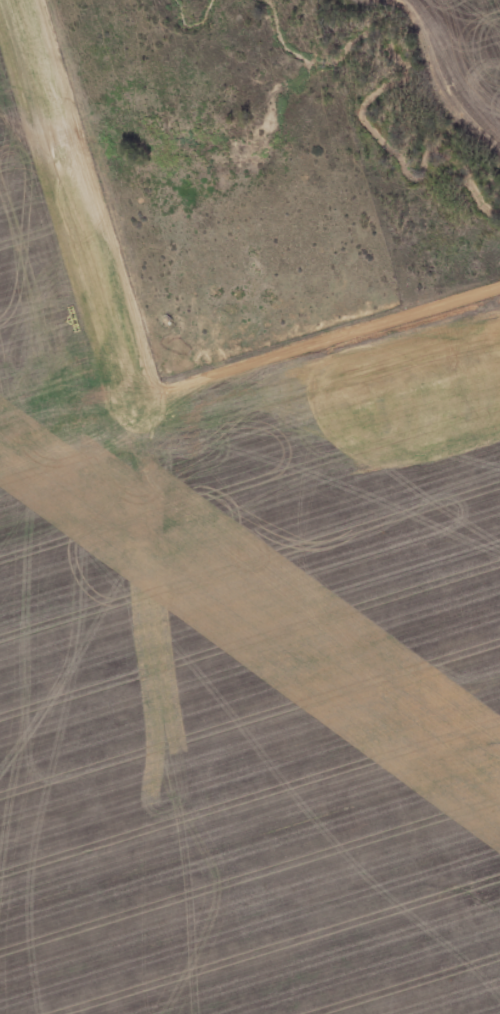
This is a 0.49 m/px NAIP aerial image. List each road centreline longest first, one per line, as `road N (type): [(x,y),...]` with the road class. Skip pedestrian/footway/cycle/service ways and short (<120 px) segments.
road 1 (residential): [(0,437),(499,287)]

